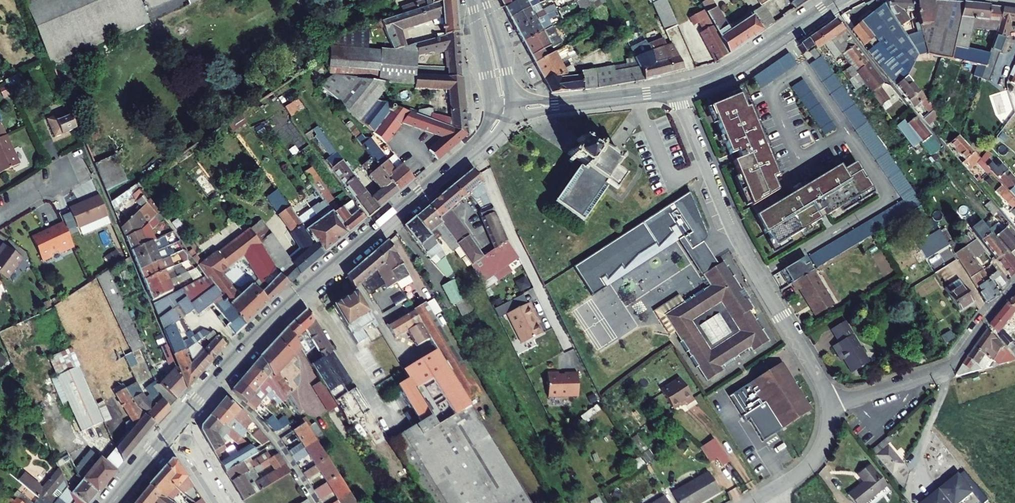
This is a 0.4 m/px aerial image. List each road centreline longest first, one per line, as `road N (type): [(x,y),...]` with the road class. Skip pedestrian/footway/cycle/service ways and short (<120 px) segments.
road 1 (secondary): [(176,426),(277,316),(474,151)]
road 2 (residential): [(677,90),(741,244),(820,378),(829,409)]
road 3 (residential): [(1014,287),(953,366),(829,409)]
road 4 (residential): [(474,151),(565,344)]
road 5 (tertiary): [(677,90),(738,66),(837,0)]
road 6 (tertiary): [(545,112),(677,90)]

